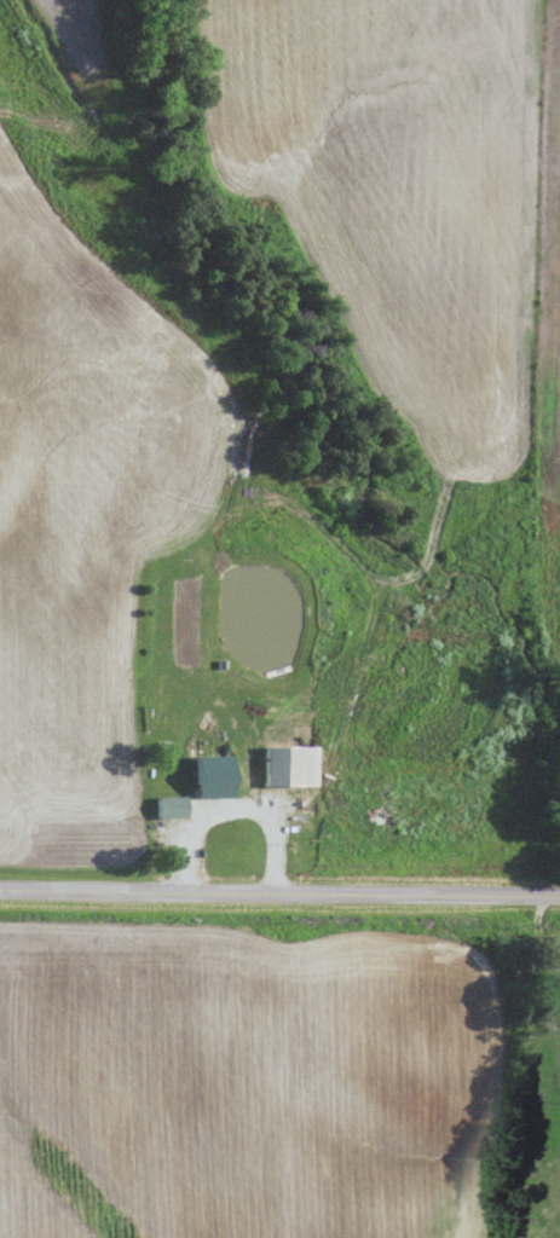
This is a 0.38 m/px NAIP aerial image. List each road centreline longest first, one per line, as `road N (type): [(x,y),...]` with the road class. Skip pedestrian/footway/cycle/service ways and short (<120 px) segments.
road 1 (tertiary): [(559,894),(0,886)]

